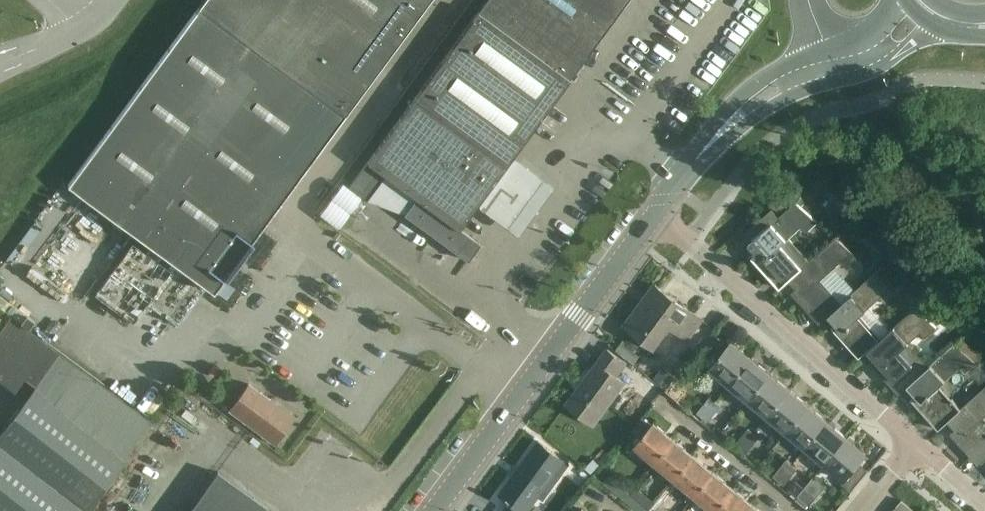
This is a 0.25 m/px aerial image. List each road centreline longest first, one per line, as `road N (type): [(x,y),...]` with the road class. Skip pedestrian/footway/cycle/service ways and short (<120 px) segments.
road 1 (tertiary): [(434,510),(652,216)]
road 2 (residential): [(652,216),(917,446)]
road 3 (tertiary): [(695,160),(771,106),(870,71),(937,28)]
road 4 (tertiary): [(893,0),(865,36),(770,74),(738,97),(695,160)]
road 5 (residential): [(792,510),(664,401)]

